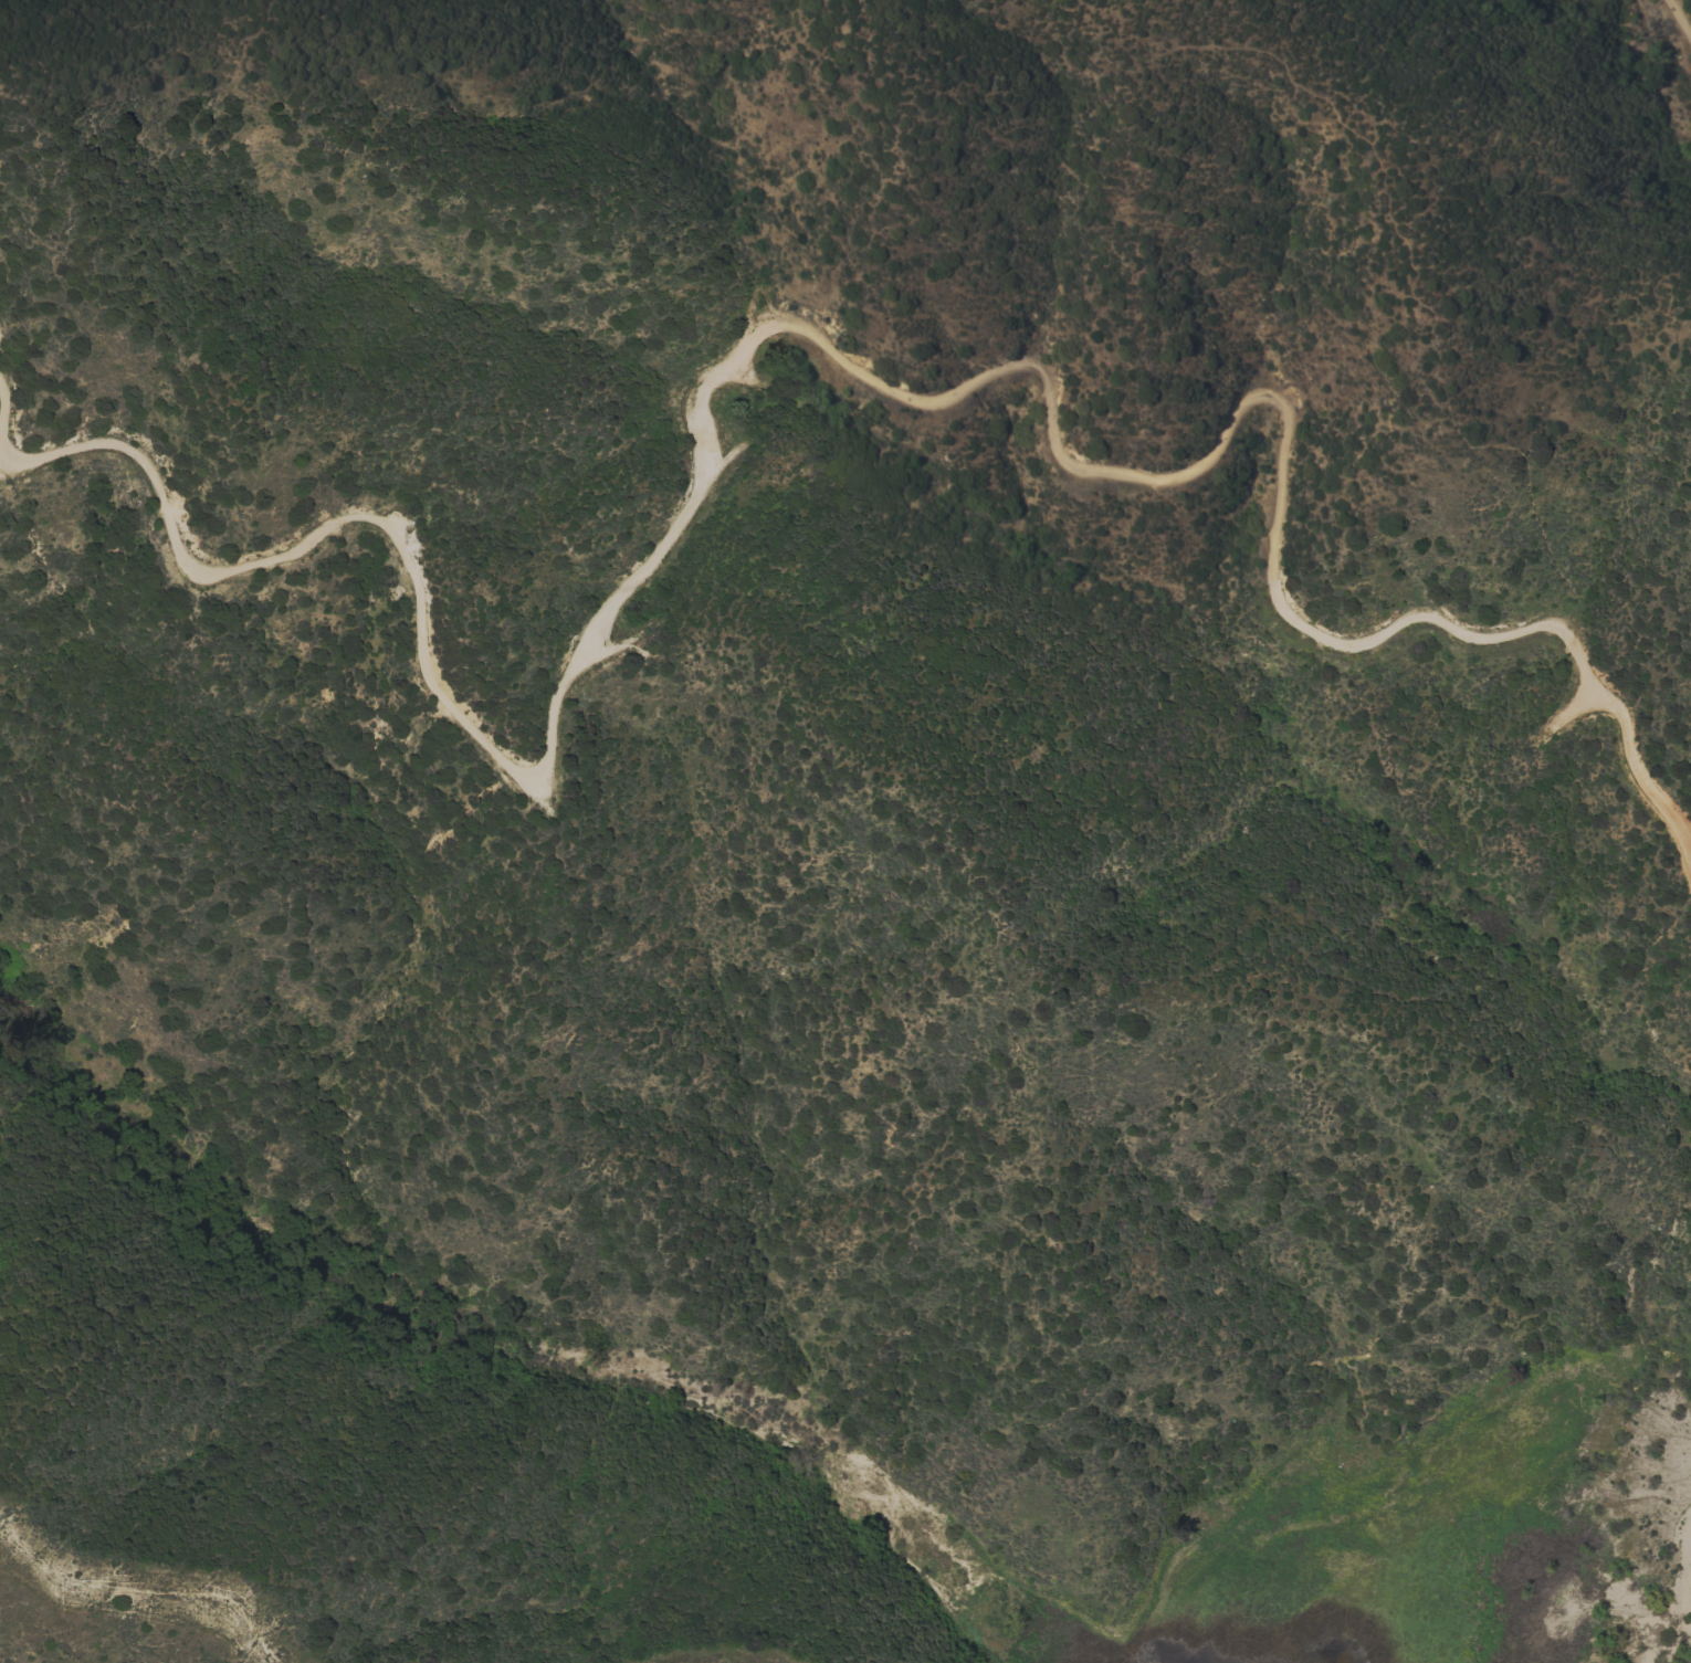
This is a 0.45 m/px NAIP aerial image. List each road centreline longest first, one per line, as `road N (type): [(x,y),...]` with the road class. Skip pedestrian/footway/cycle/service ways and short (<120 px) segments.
road 1 (track): [(0,453),(7,462),(114,442),(158,478),(170,533),(192,570),(291,556),(340,518),(376,518),(401,537),(421,606),(424,669),(468,725),(532,785),(546,766),(548,725),(596,625),(671,544),(708,456),(697,414),(715,377),(773,326),(810,328),(860,373),(900,396),(937,402),(1033,365),(1051,393),(1062,456),(1093,471),(1180,474),(1231,440),(1239,412),(1280,400),(1285,465),(1275,591),(1304,627),(1366,645),(1417,617),(1443,619),(1473,635),(1566,631),(1590,691),(1624,709),(1635,755),(1690,853)]

